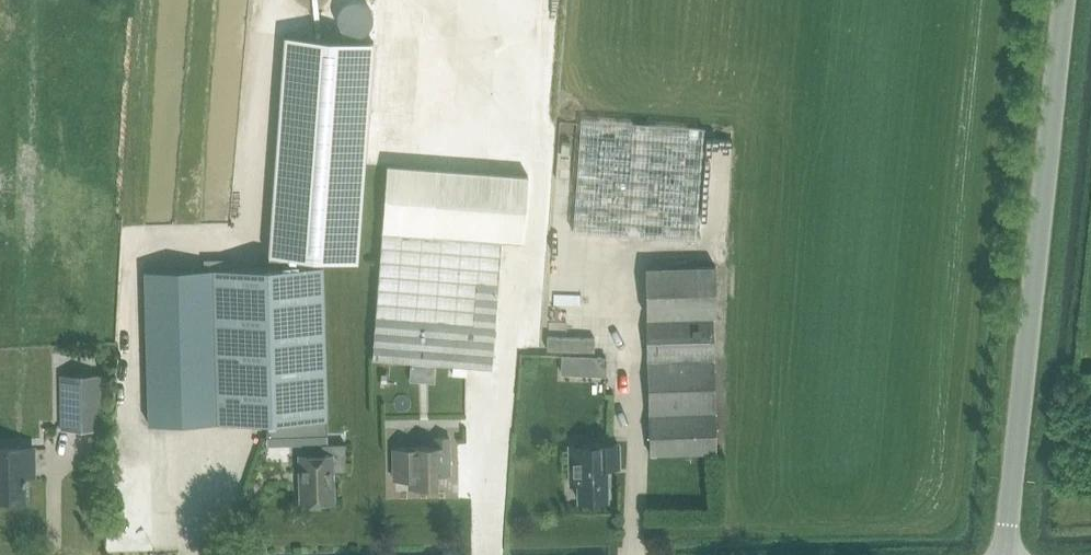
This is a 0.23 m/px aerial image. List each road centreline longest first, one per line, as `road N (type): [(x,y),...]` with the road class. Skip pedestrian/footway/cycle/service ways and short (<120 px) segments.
road 1 (unclassified): [(1007,554),(1069,0)]

